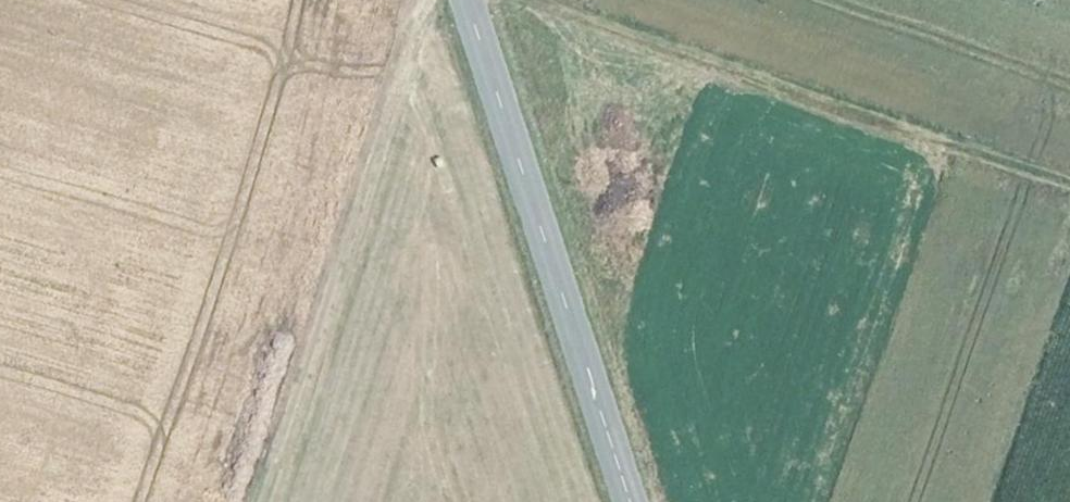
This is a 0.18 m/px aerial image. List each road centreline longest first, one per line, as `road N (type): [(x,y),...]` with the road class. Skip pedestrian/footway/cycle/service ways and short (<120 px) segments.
road 1 (track): [(523,0),(1069,181)]
road 2 (track): [(258,501),(428,0)]
road 3 (secondary): [(630,501),(467,0)]

